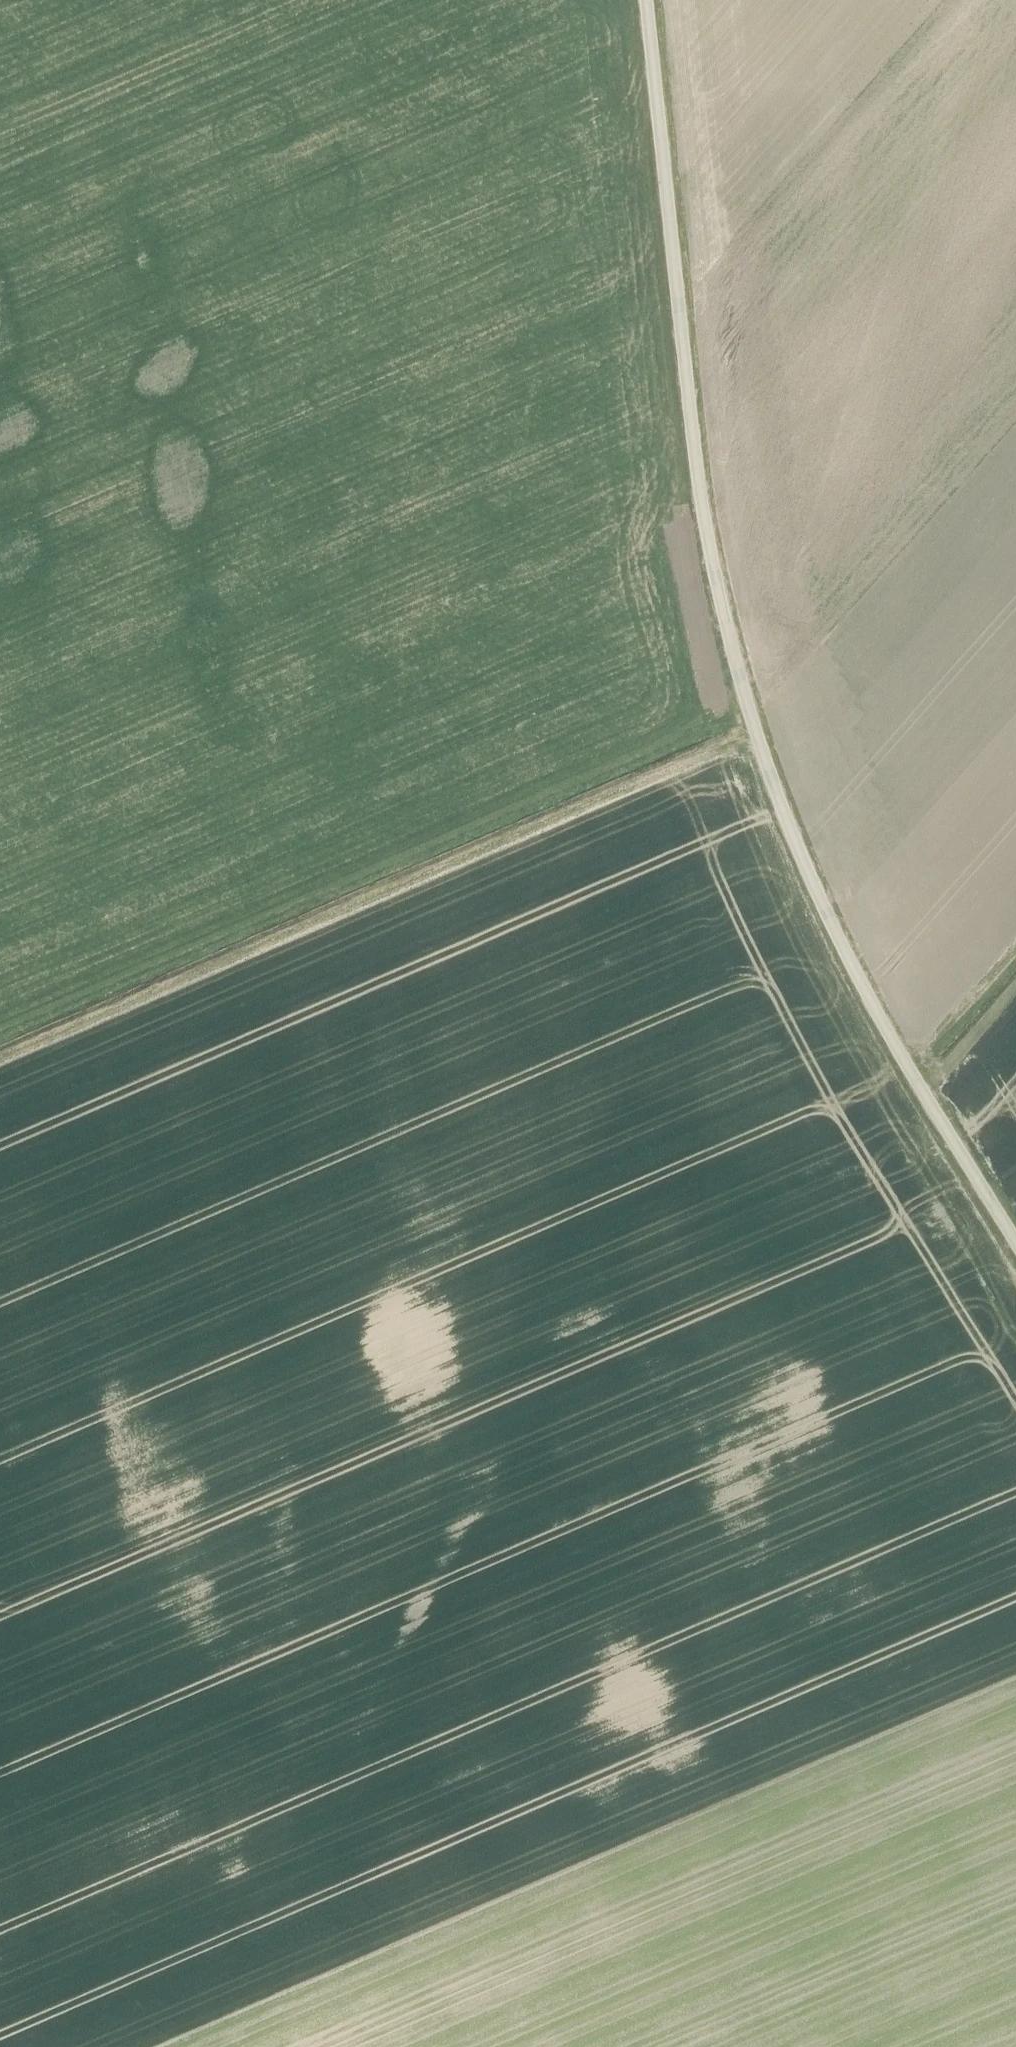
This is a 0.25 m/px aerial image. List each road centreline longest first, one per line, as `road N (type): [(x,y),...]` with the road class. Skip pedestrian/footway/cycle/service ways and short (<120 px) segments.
road 1 (unclassified): [(1015,1241),(881,1022),(781,808),(754,724),(695,463),(647,0)]

